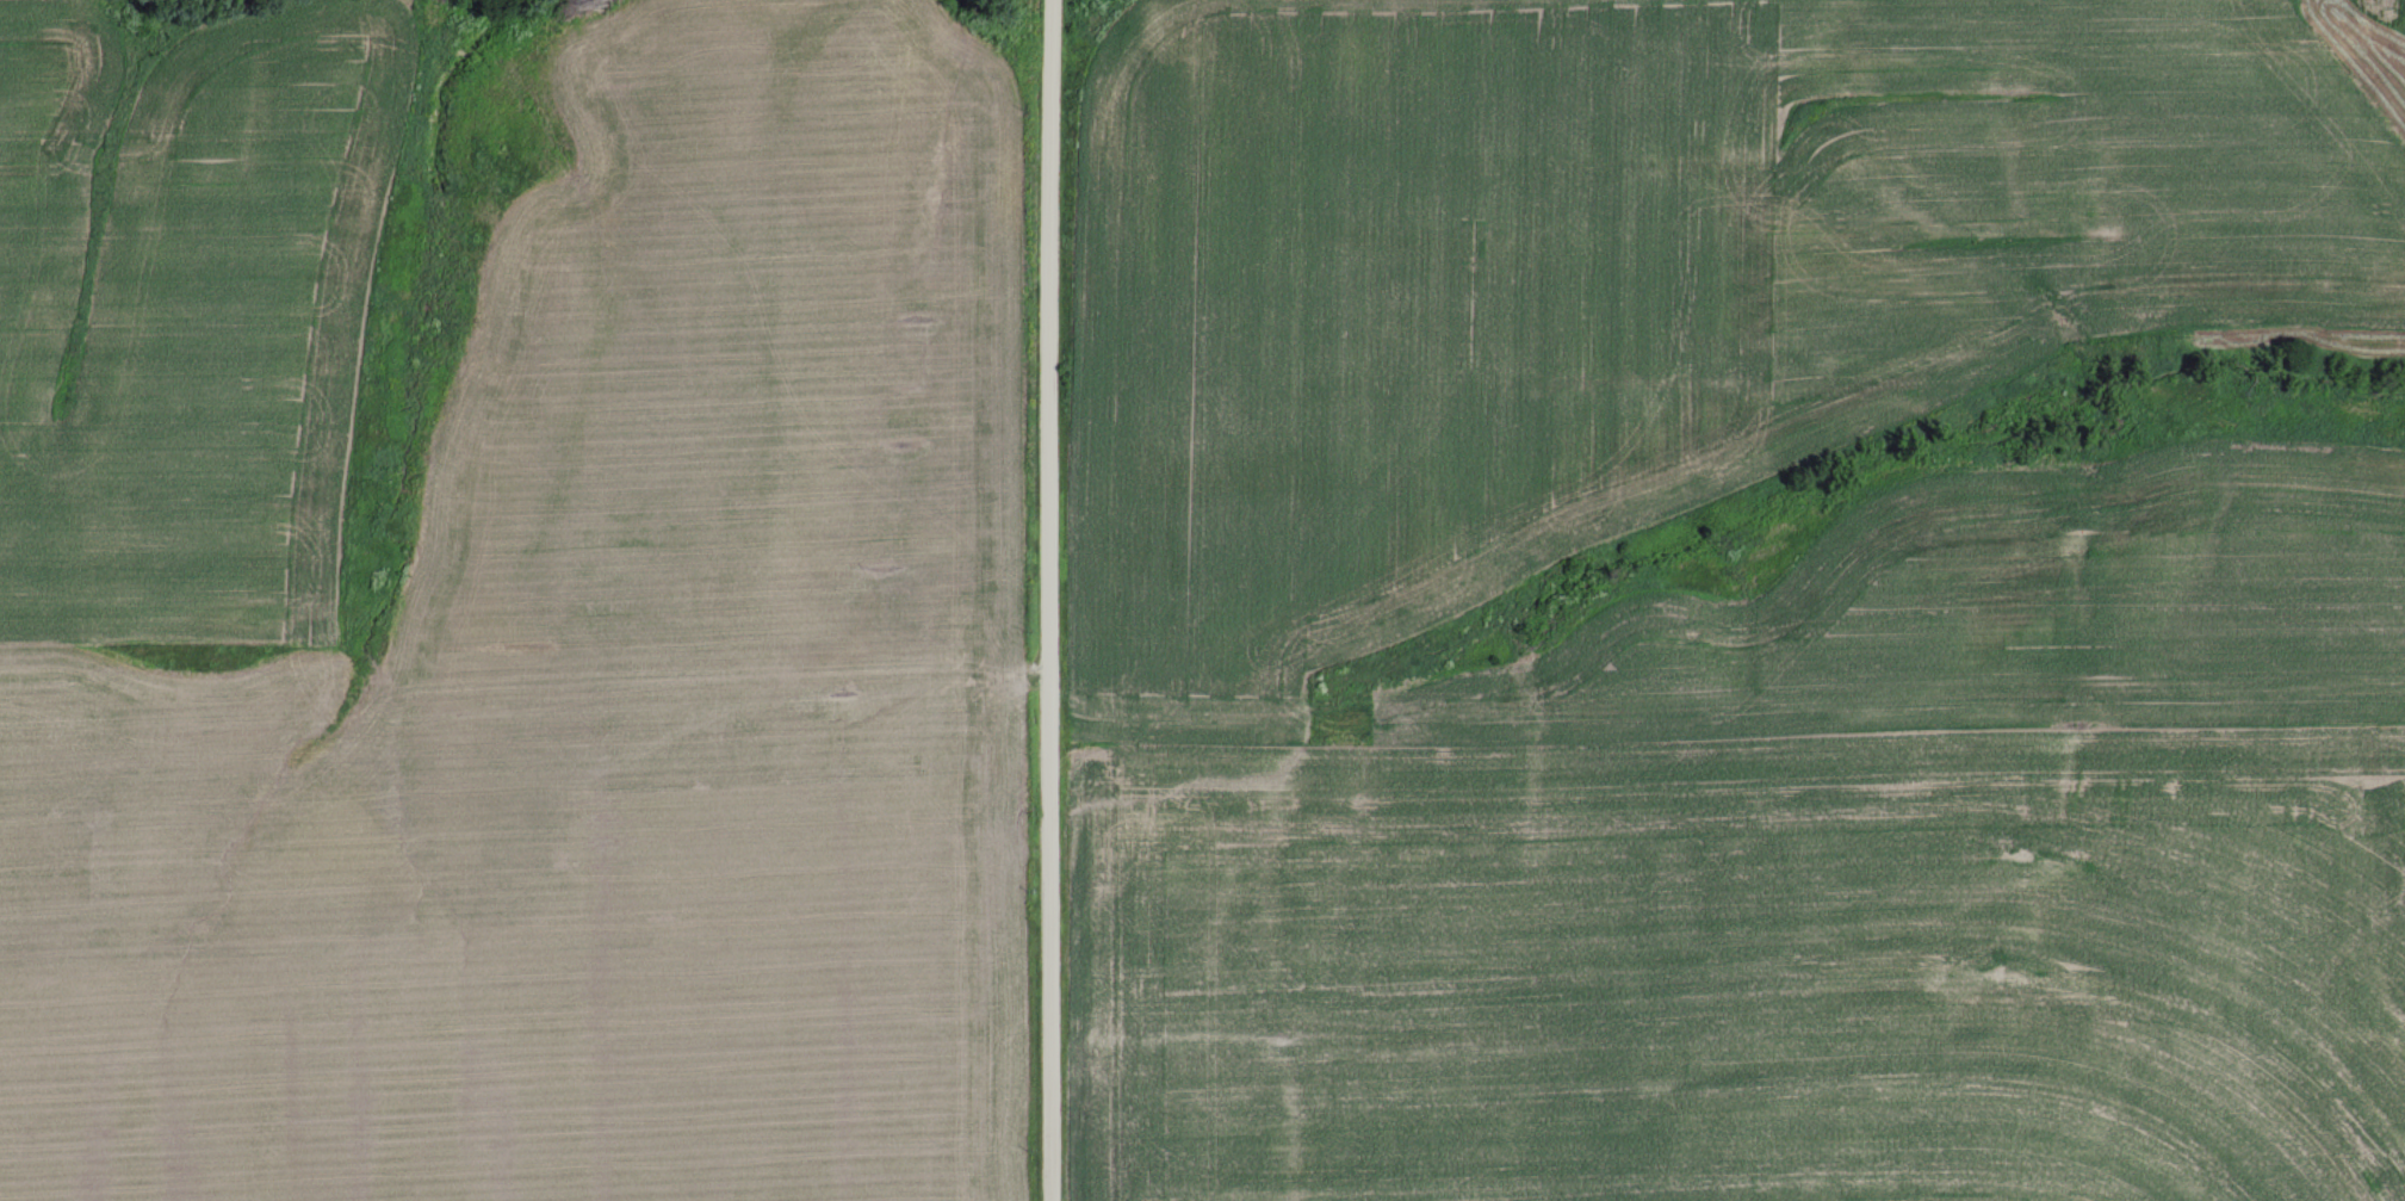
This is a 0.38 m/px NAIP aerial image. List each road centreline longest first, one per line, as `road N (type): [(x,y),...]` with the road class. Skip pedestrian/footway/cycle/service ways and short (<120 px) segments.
road 1 (residential): [(1046,1200),(1051,0)]

